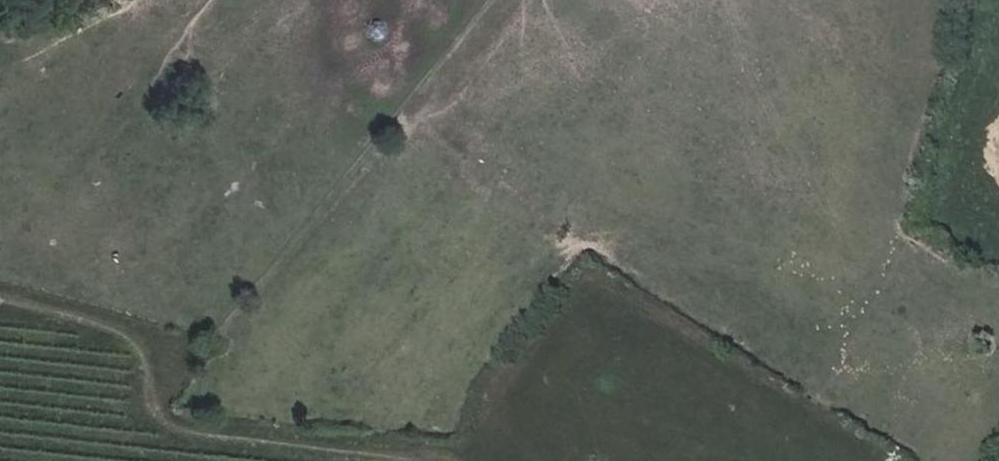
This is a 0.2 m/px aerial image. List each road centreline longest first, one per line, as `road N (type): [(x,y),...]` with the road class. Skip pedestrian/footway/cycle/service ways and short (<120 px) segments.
road 1 (track): [(856,460),(586,292),(483,400),(480,460)]

